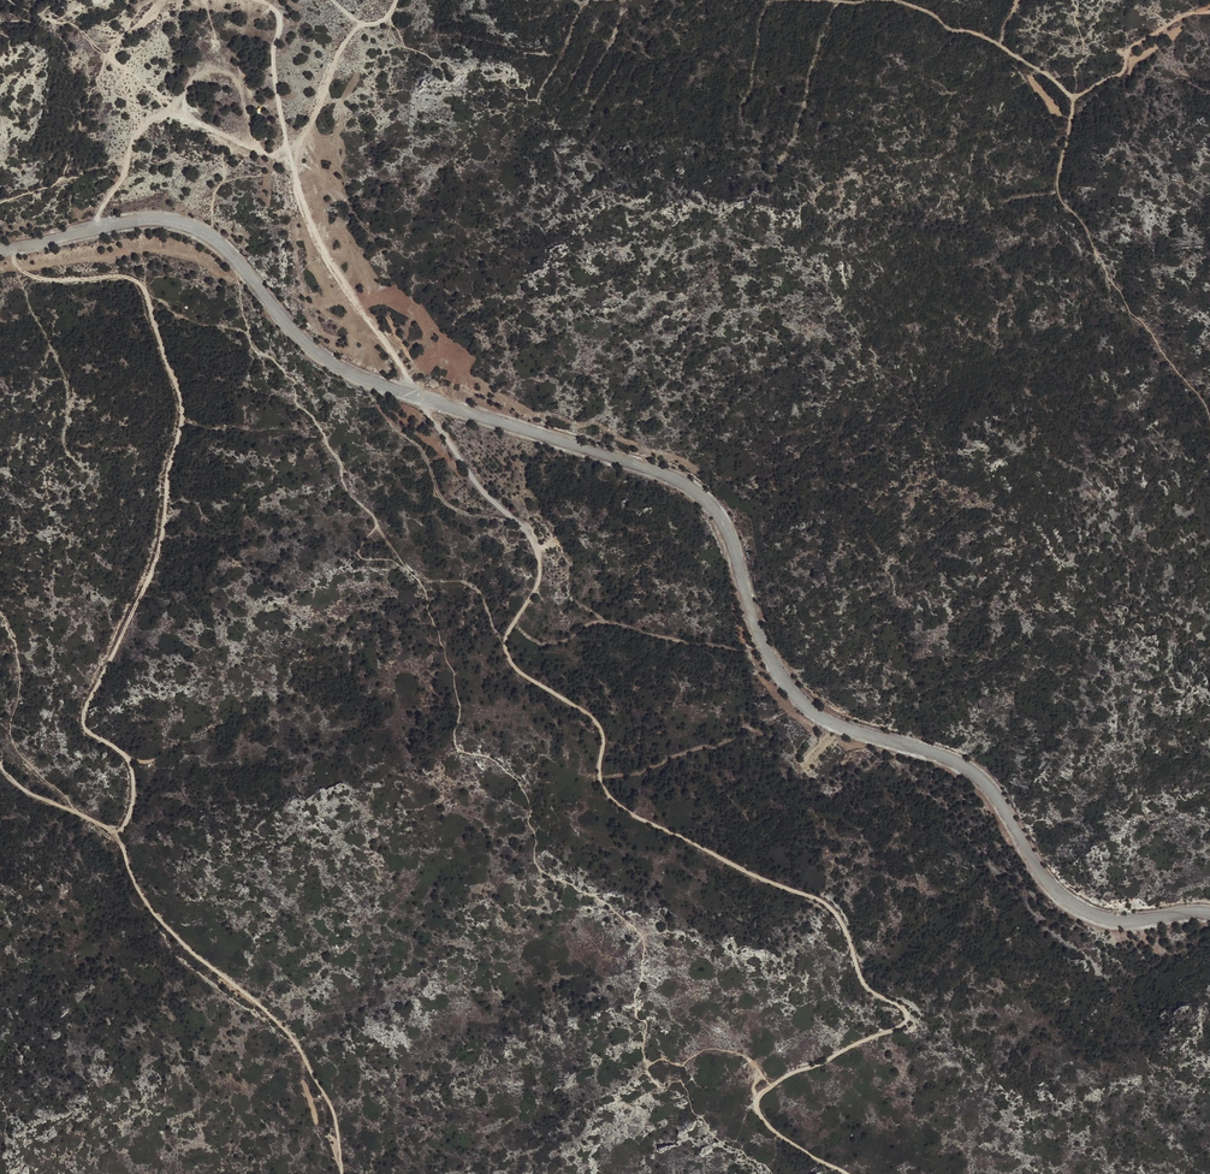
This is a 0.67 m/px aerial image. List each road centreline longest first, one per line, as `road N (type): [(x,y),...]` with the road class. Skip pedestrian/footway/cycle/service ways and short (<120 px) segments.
road 1 (unclassified): [(0,249),(133,219),(179,222),(230,251),(297,333),(345,370),(685,483),(727,528),(764,644),(811,708),(973,770),(998,796),(1045,878),(1078,907),(1132,920),(1209,912)]
road 2 (track): [(420,396),(487,490),(538,541),(540,579),(507,629),(505,650),(519,674),(601,725),(601,778),(609,797),(762,881),(827,904),(841,918),(865,983),(908,1014),(901,1028),(757,1094),(764,1124),(855,1173)]
road 3 (track): [(118,833),(133,794),(129,764),(87,735),(79,716),(148,581),(165,521),(162,490),(181,402),(139,281),(31,275),(10,249)]
road 4 (track): [(343,1173),(335,1112),(288,1031),(158,919),(118,833),(18,784),(0,760)]
road 5 (track): [(420,396),(327,262),(302,210),(290,150)]
road 6 (track): [(95,229),(137,137),(163,114),(179,112),(268,154),(290,150)]
road 7 (track): [(898,0),(1011,52),(1075,98)]
road 8 (track): [(1075,98),(1094,80),(1125,71),(1126,47),(1184,13),(1209,9)]
road 9 (track): [(290,150),(273,57),(280,17),(261,0)]
road 10 (track): [(290,150),(361,25)]

